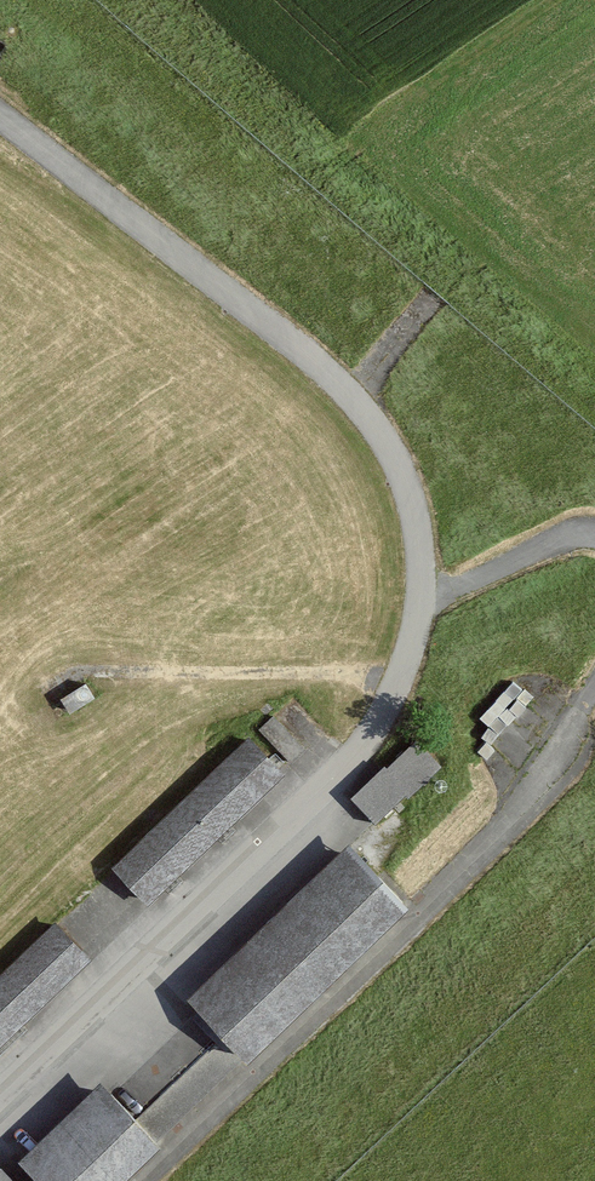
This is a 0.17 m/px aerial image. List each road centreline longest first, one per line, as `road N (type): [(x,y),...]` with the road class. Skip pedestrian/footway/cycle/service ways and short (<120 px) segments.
road 1 (unclassified): [(130,1180),(512,825),(594,710)]
road 2 (unclassified): [(426,580),(420,501),(378,423),(329,371),(0,114)]
road 3 (unclassified): [(0,1095),(321,800),(407,680)]
road 4 (unclassified): [(407,680),(85,671)]
road 5 (unclassified): [(594,535),(581,533),(483,575),(426,580)]

